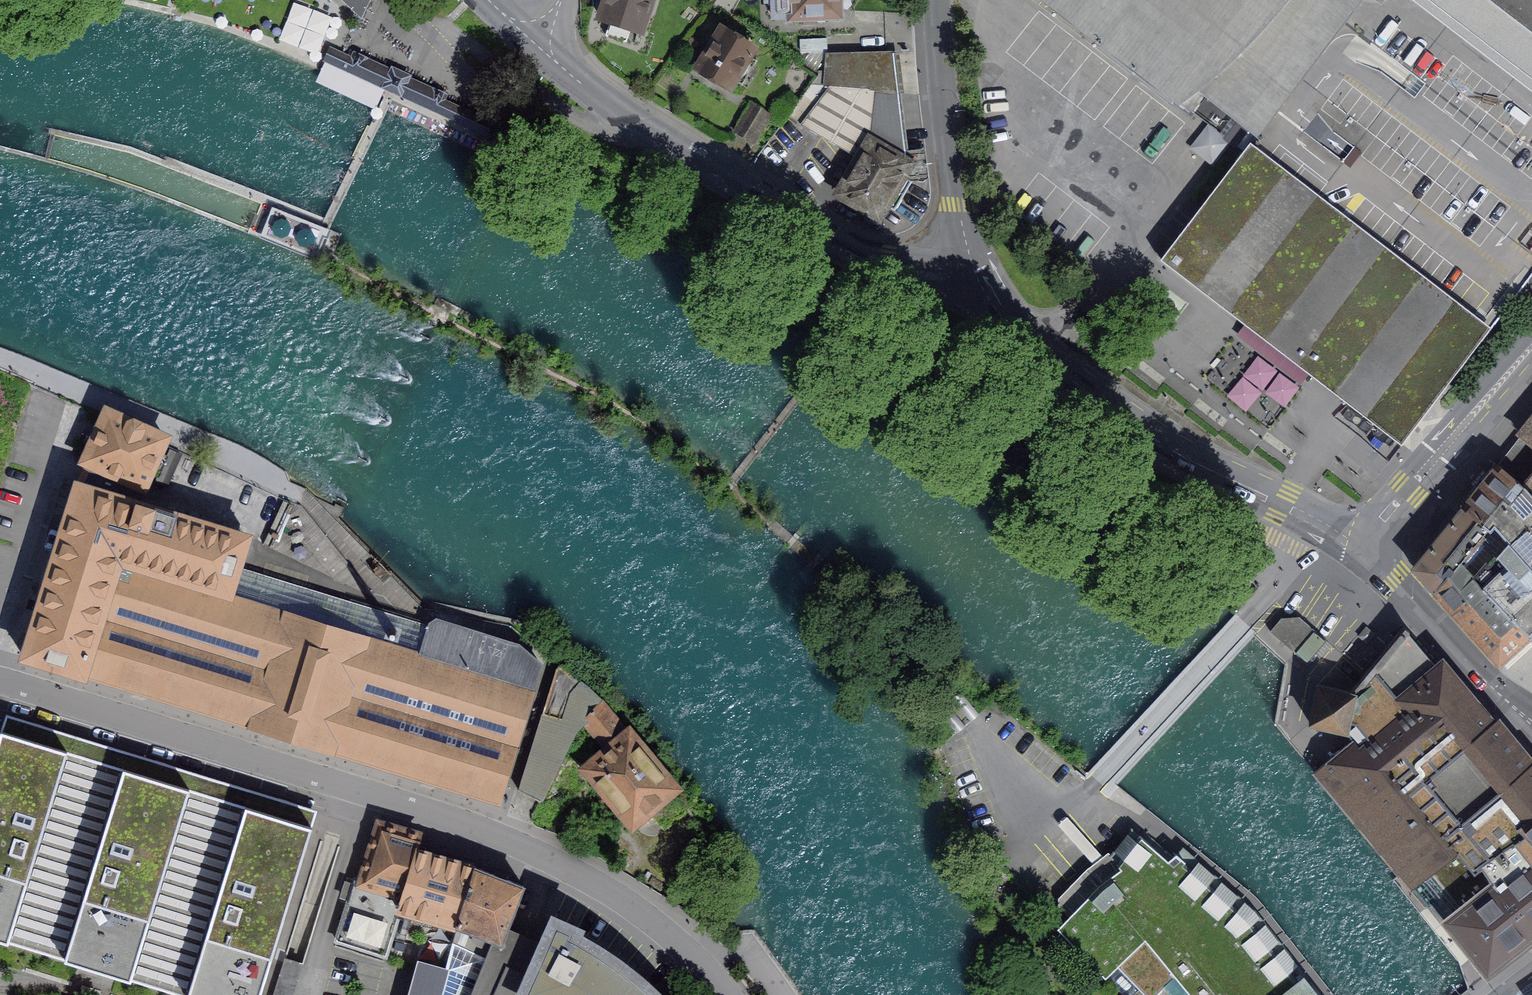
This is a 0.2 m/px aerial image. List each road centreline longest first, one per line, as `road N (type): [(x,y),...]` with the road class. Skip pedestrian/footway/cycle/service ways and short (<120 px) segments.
road 1 (residential): [(732,994),(645,915),(532,850),(0,680)]
road 2 (residential): [(531,39),(694,162),(861,257),(897,268),(972,267)]
road 3 (primary): [(972,267),(1014,329),(1106,405),(1182,457),(1351,541)]
road 4 (secondary): [(1531,329),(1351,541)]
road 5 (primary): [(940,0),(958,204),(972,267)]
road 6 (secondary): [(1531,363),(1371,558)]
road 7 (primary): [(1371,558),(1500,694)]

